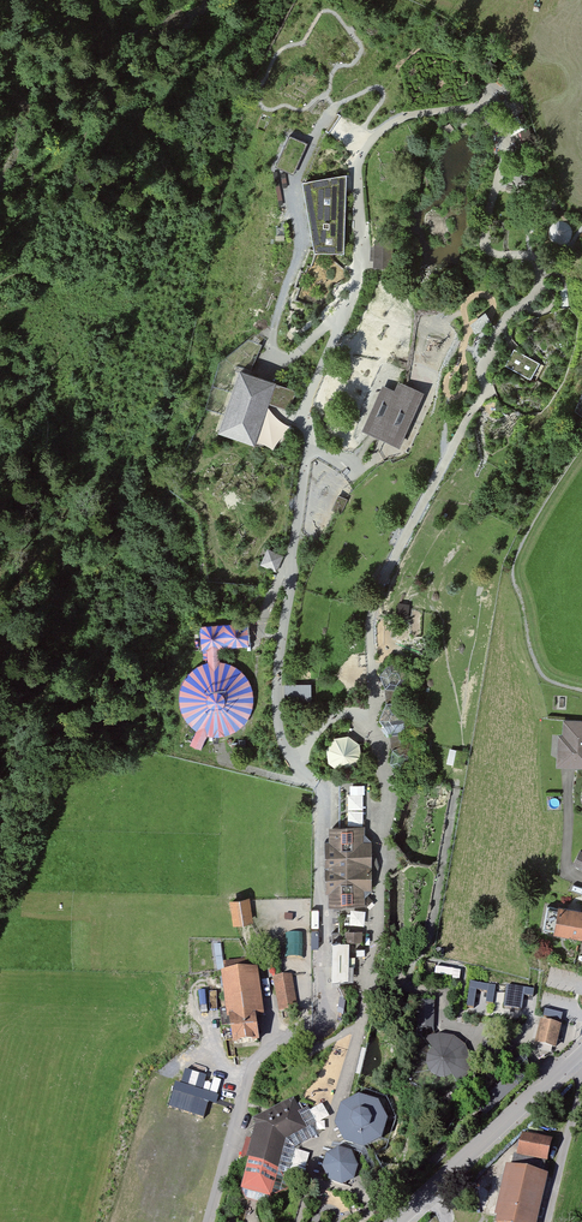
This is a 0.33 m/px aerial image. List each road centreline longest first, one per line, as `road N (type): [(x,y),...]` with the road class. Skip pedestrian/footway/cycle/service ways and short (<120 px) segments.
road 1 (unclassified): [(396,1221),(581,1051)]

